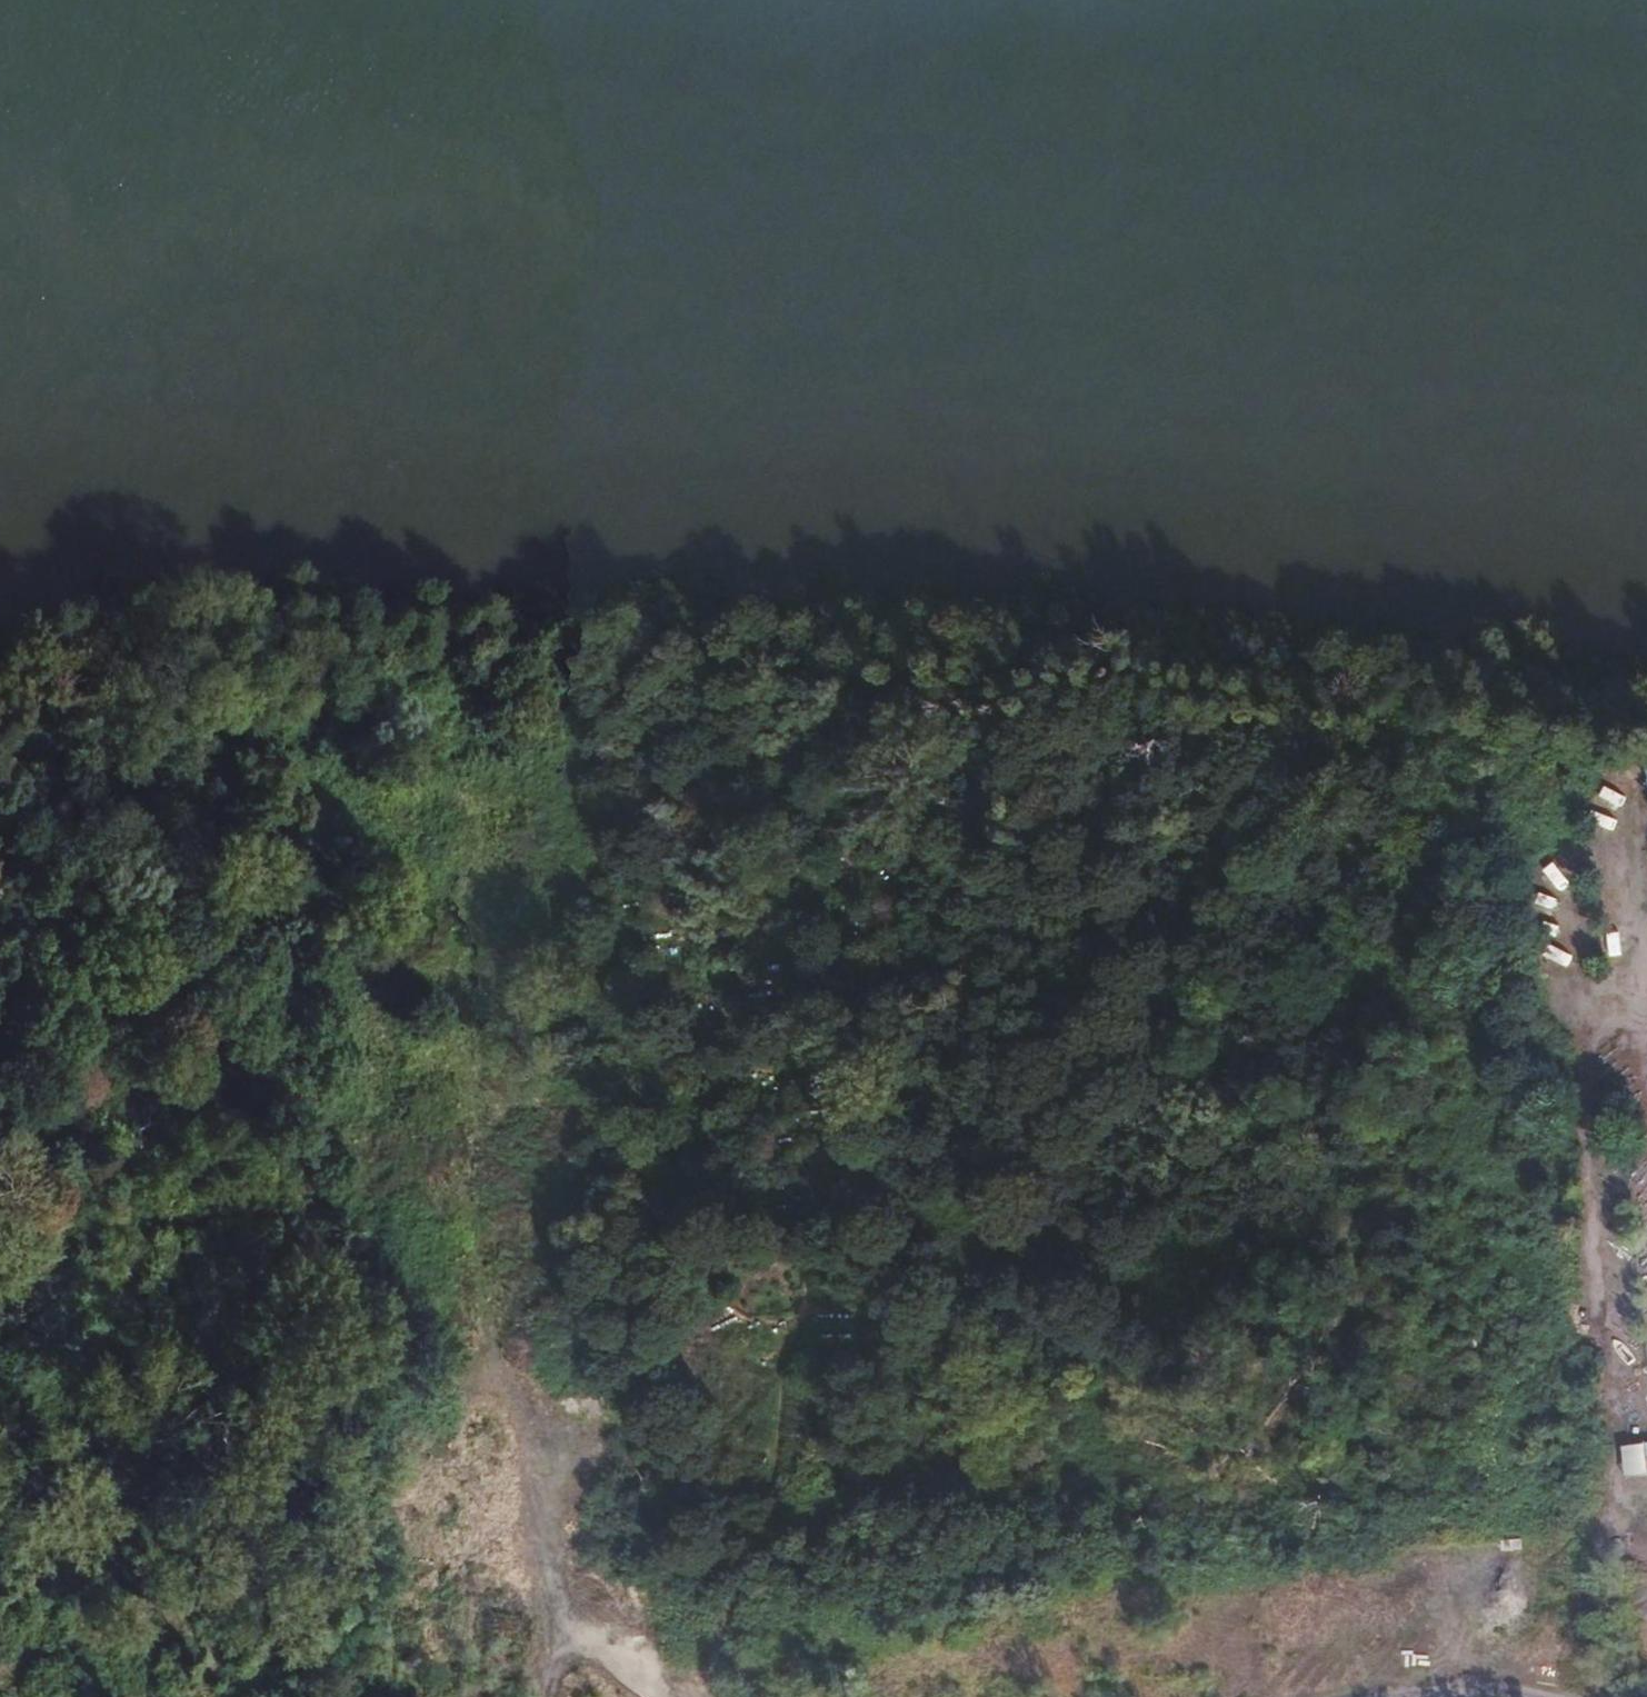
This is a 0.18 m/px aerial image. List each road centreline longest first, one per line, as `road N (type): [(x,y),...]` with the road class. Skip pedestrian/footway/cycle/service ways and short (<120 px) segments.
road 1 (track): [(649,1696),(593,1652),(572,1647),(551,1654),(545,1696)]
road 2 (track): [(1560,1696),(1505,1684),(1409,1696)]

